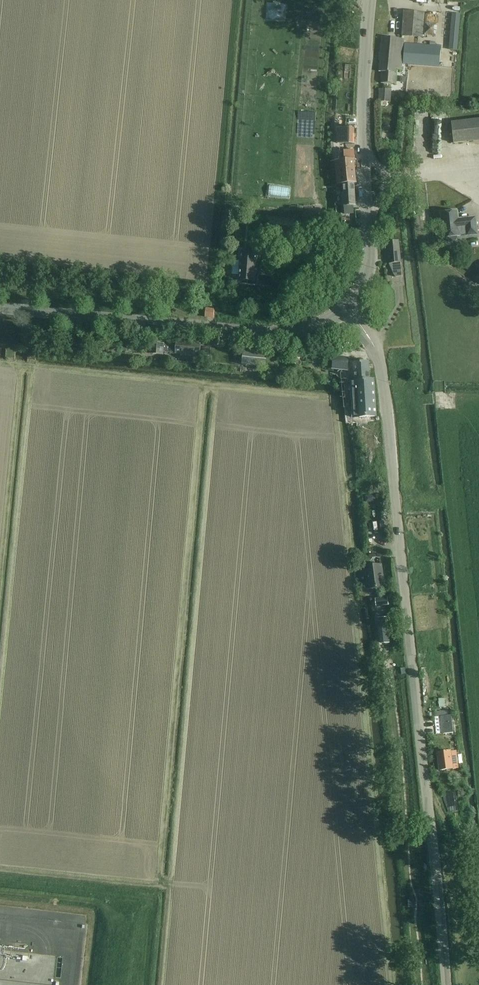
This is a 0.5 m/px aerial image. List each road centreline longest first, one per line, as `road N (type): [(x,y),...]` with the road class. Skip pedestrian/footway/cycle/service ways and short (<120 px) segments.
road 1 (tertiary): [(346,310),(371,342),(383,375),(447,984)]
road 2 (tertiary): [(346,310),(310,328),(273,333),(0,309)]
road 3 (tertiary): [(346,310),(369,259),(369,0)]

